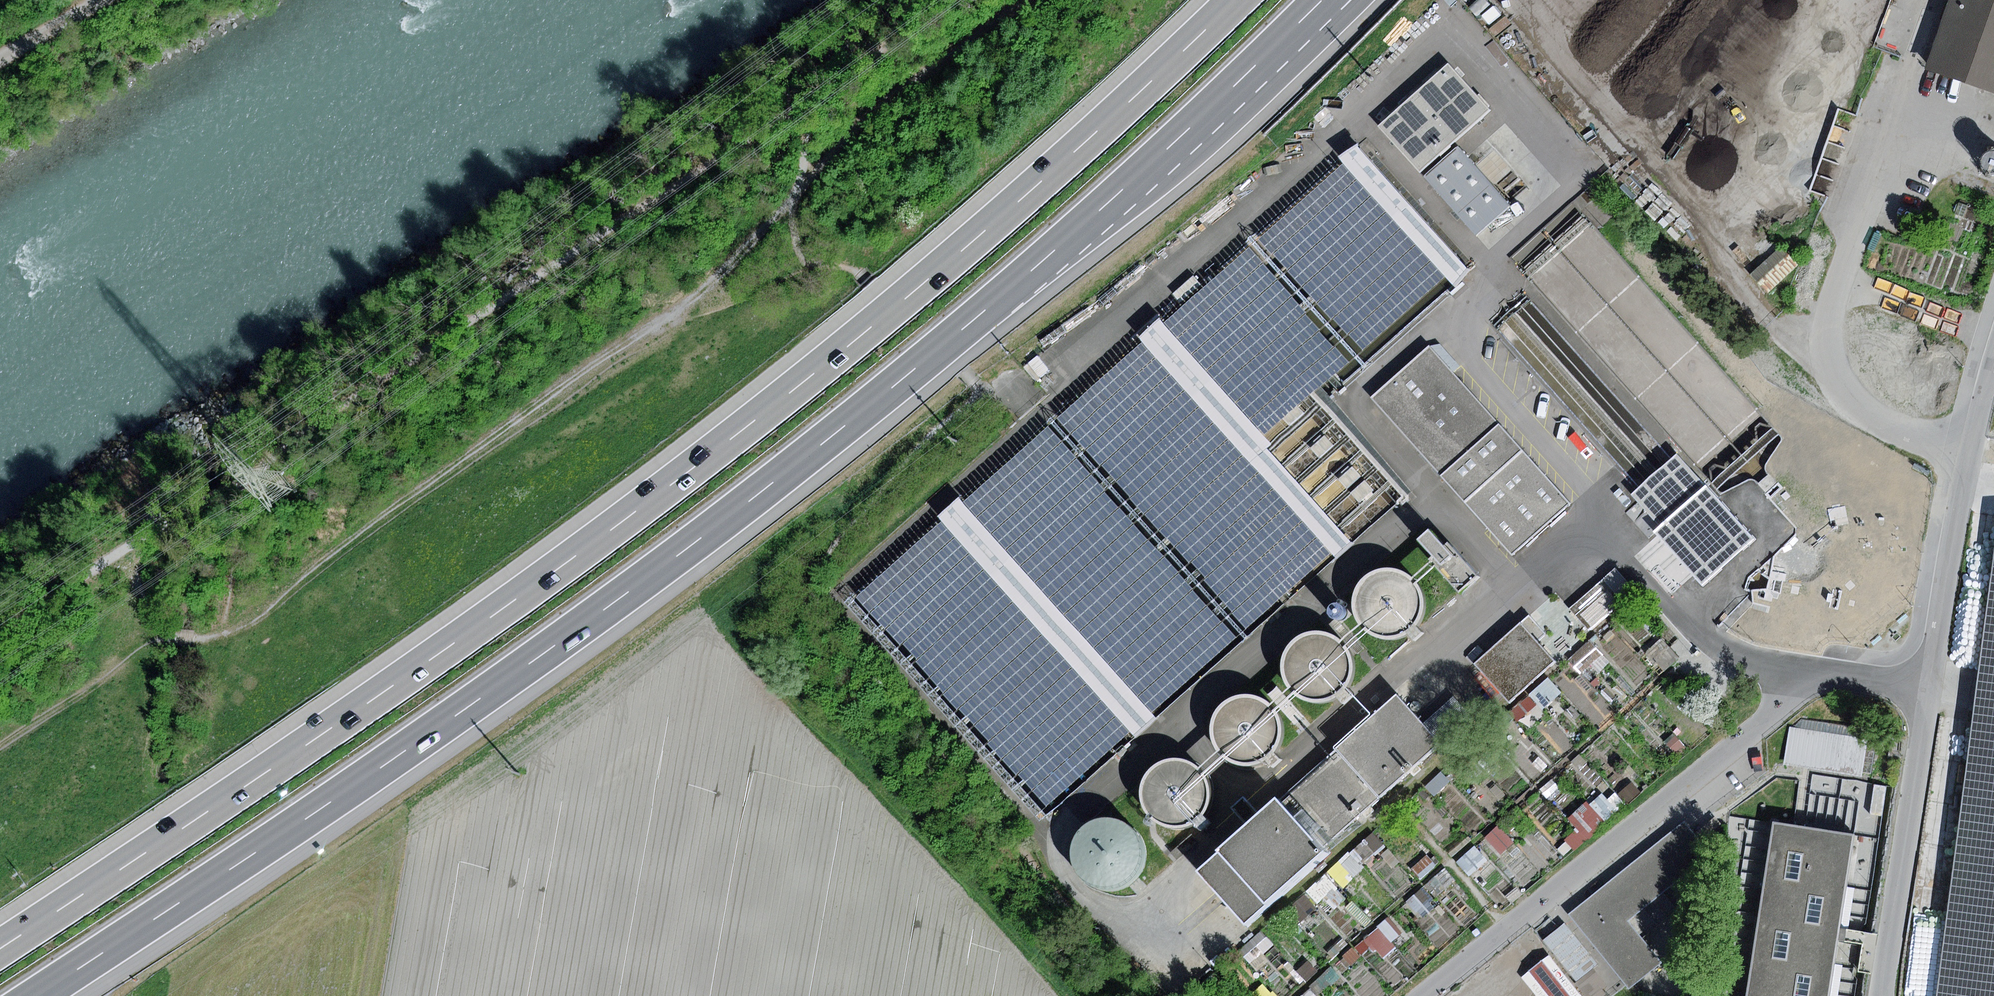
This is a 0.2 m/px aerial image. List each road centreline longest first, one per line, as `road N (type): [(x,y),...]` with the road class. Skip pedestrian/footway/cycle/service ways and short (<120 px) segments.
road 1 (motorway): [(42,995),(527,668),(878,399),(1131,182),(1321,0)]
road 2 (motorway): [(1237,0),(966,248),(479,635),(0,957)]
road 3 (track): [(0,631),(248,479),(291,440),(955,0)]
road 4 (unclassified): [(1882,995),(1948,561),(1993,360)]

